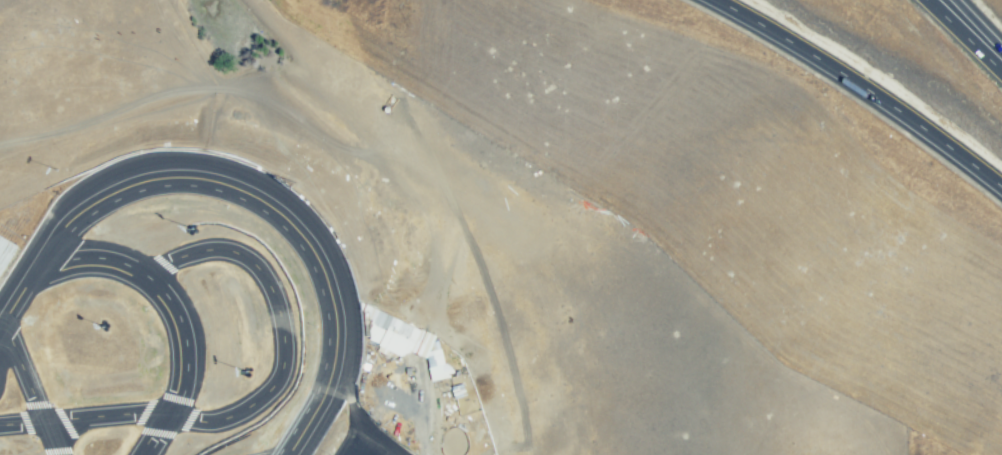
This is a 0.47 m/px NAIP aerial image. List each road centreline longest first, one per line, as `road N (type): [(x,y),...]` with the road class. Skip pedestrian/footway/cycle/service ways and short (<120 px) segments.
road 1 (motorway): [(715,0),(871,92),(1001,188)]

